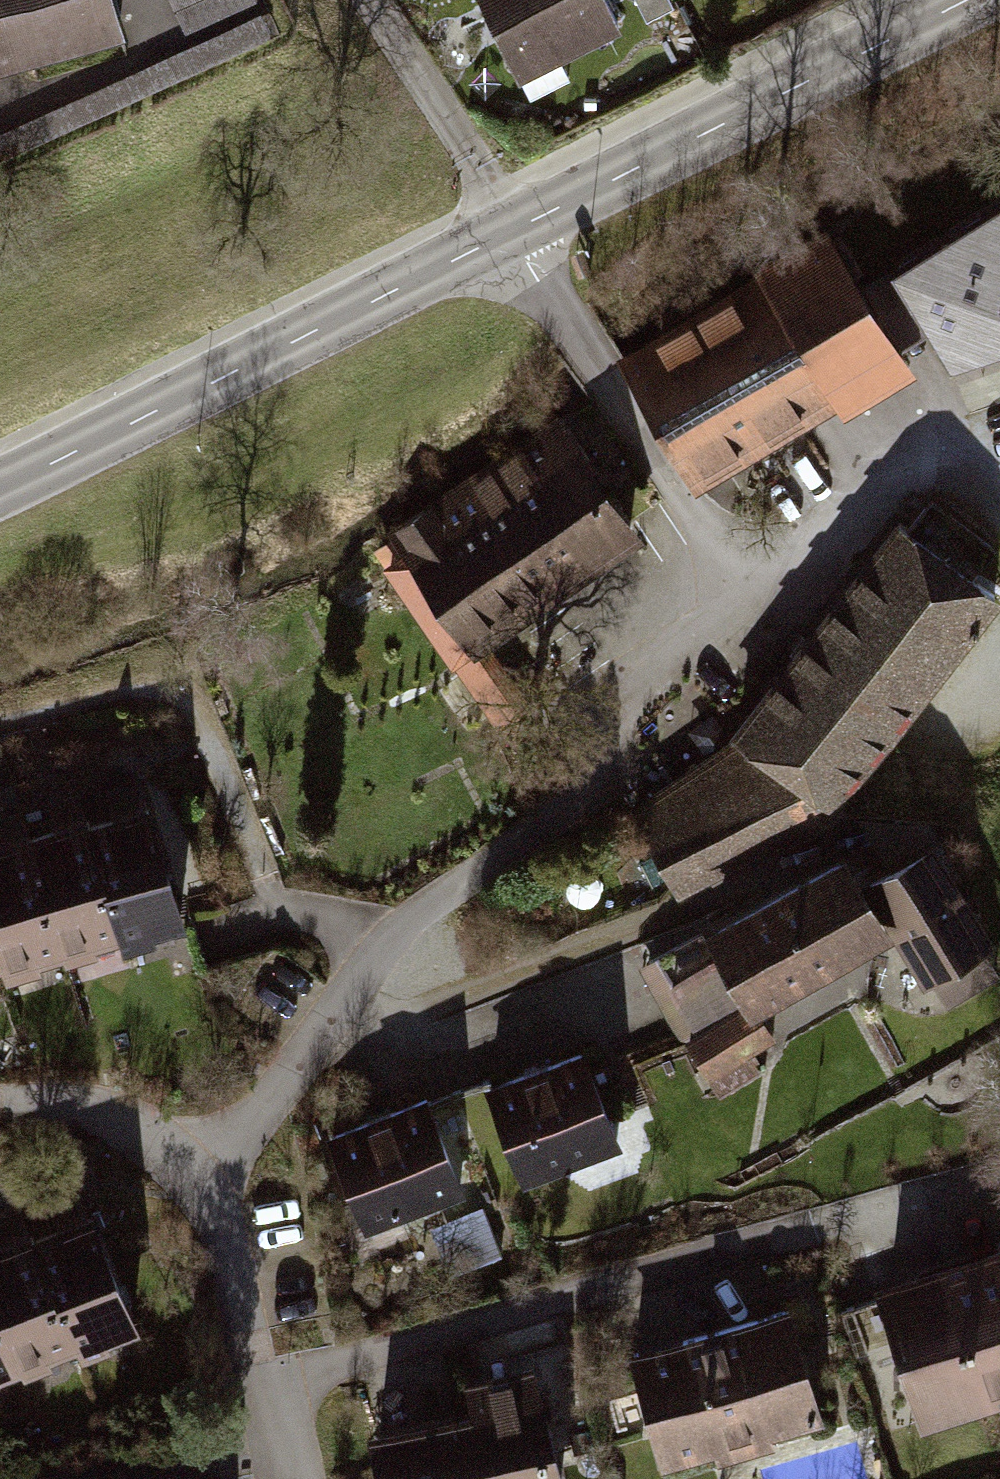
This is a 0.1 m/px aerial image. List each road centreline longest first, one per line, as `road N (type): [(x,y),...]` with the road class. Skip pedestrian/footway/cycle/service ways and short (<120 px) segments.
road 1 (residential): [(513,230),(702,534),(715,569),(712,617),(569,804),(423,916),(290,1078),(199,1169)]
road 2 (residential): [(267,1384),(999,1176)]
road 3 (secondary): [(0,486),(513,230)]
road 4 (secondary): [(513,230),(963,0)]
road 5 (residential): [(513,230),(426,73),(375,0)]
road 6 (residential): [(199,1169),(267,1384)]
road 7 (residential): [(0,1119),(112,1122),(199,1169)]

